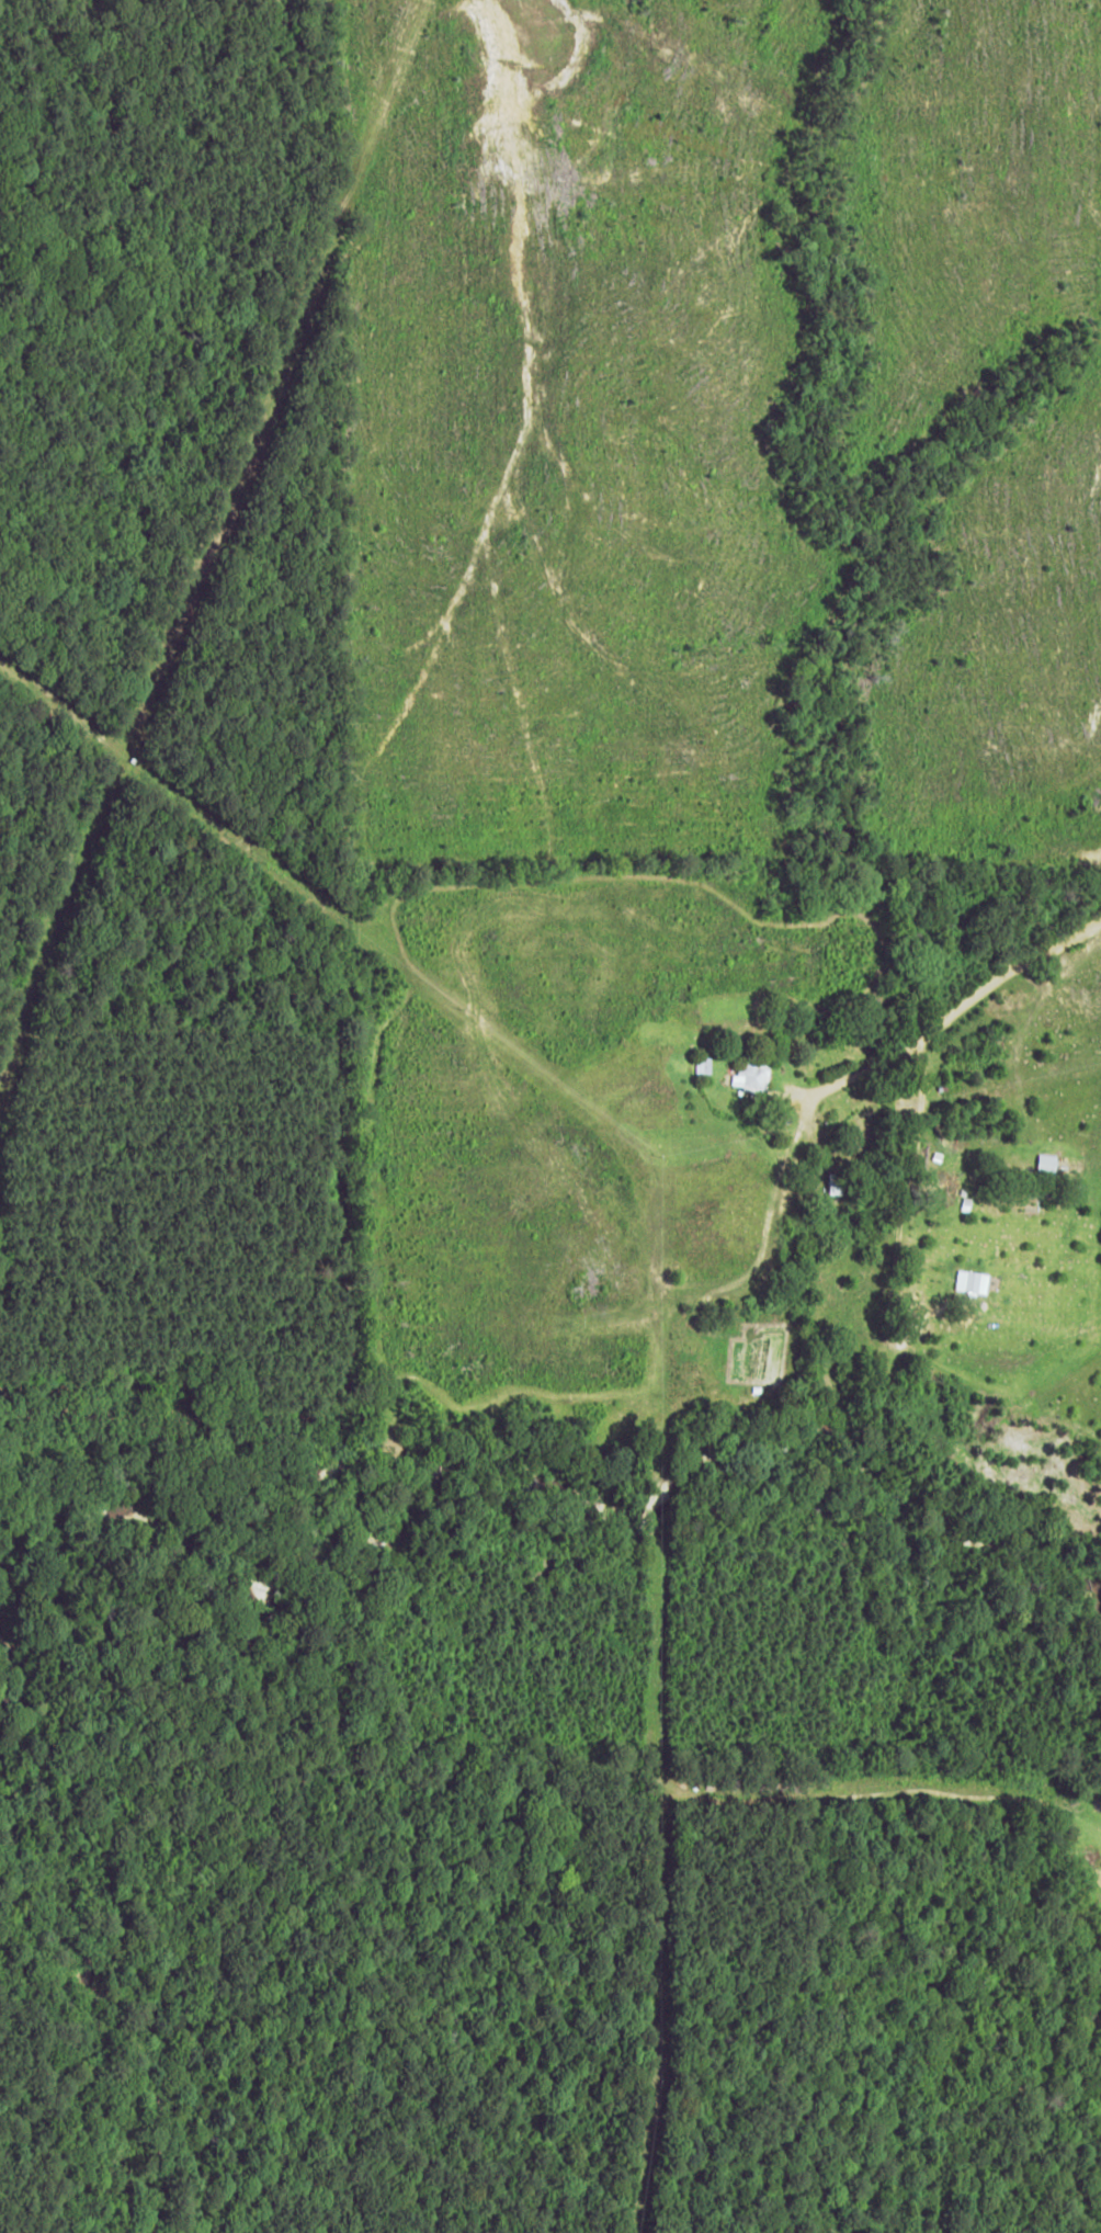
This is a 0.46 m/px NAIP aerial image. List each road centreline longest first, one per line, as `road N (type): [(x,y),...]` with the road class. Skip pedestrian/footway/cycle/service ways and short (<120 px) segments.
road 1 (residential): [(1100,952),(898,1079),(786,1120)]

